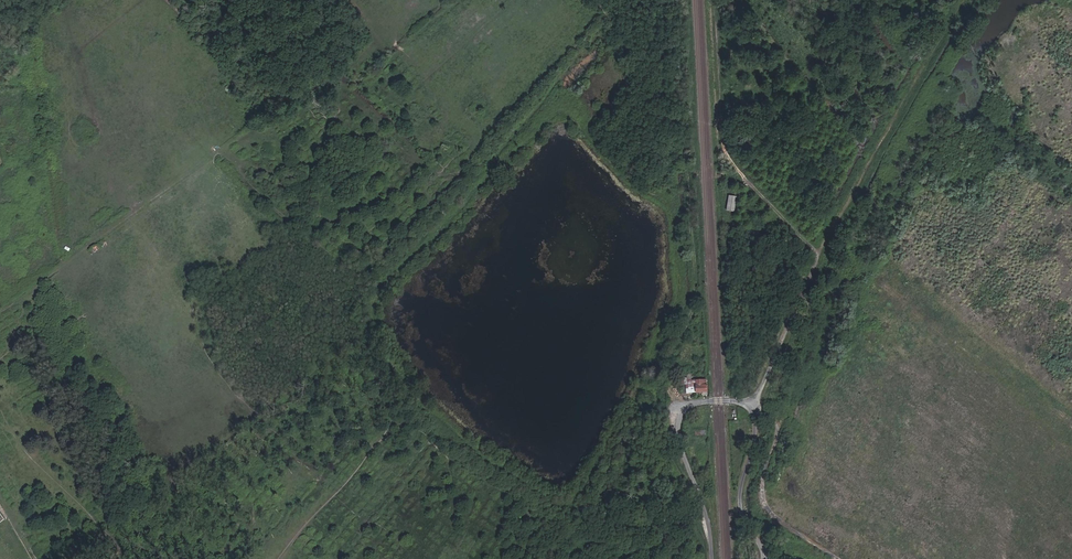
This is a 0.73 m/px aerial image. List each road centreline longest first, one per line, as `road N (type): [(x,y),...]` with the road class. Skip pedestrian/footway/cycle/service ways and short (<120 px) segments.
road 1 (track): [(967,0),(866,183),(837,216),(748,403)]
road 2 (unclassified): [(763,558),(742,506),(756,417),(748,403),(734,401),(692,403),(678,418),(711,558)]
road 3 (track): [(821,253),(727,148),(716,0)]

